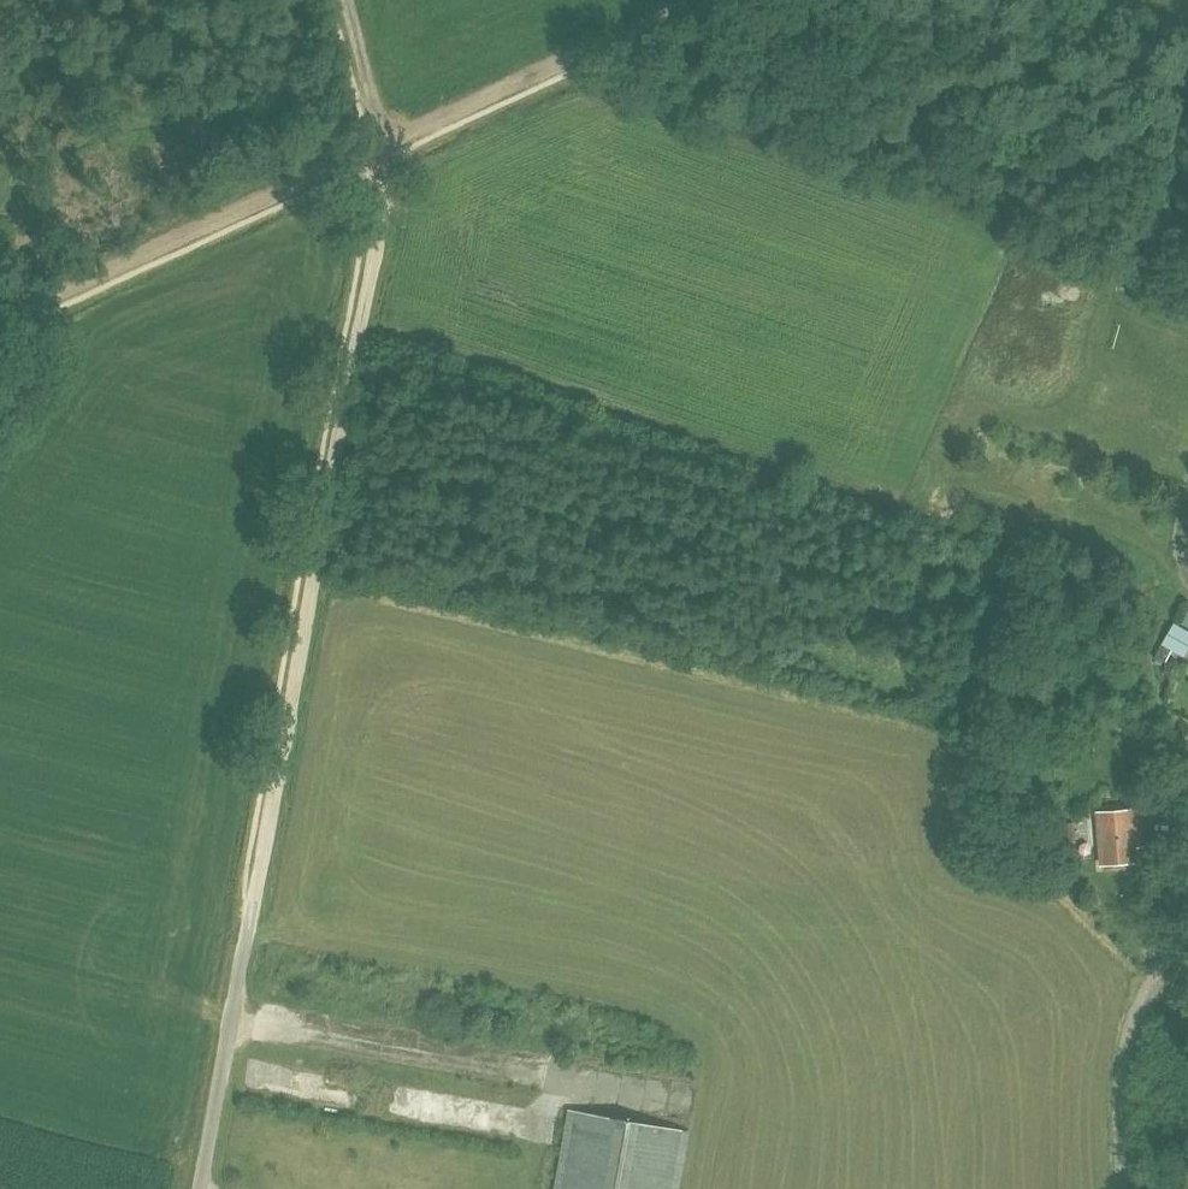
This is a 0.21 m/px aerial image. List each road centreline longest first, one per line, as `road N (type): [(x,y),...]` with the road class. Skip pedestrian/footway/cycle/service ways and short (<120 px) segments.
road 1 (track): [(248,931),(368,315),(391,179),(386,143)]
road 2 (track): [(0,318),(386,143)]
road 3 (track): [(386,143),(698,0)]
road 4 (unclassified): [(201,1188),(248,931)]
road 5 (track): [(386,143),(348,0)]

